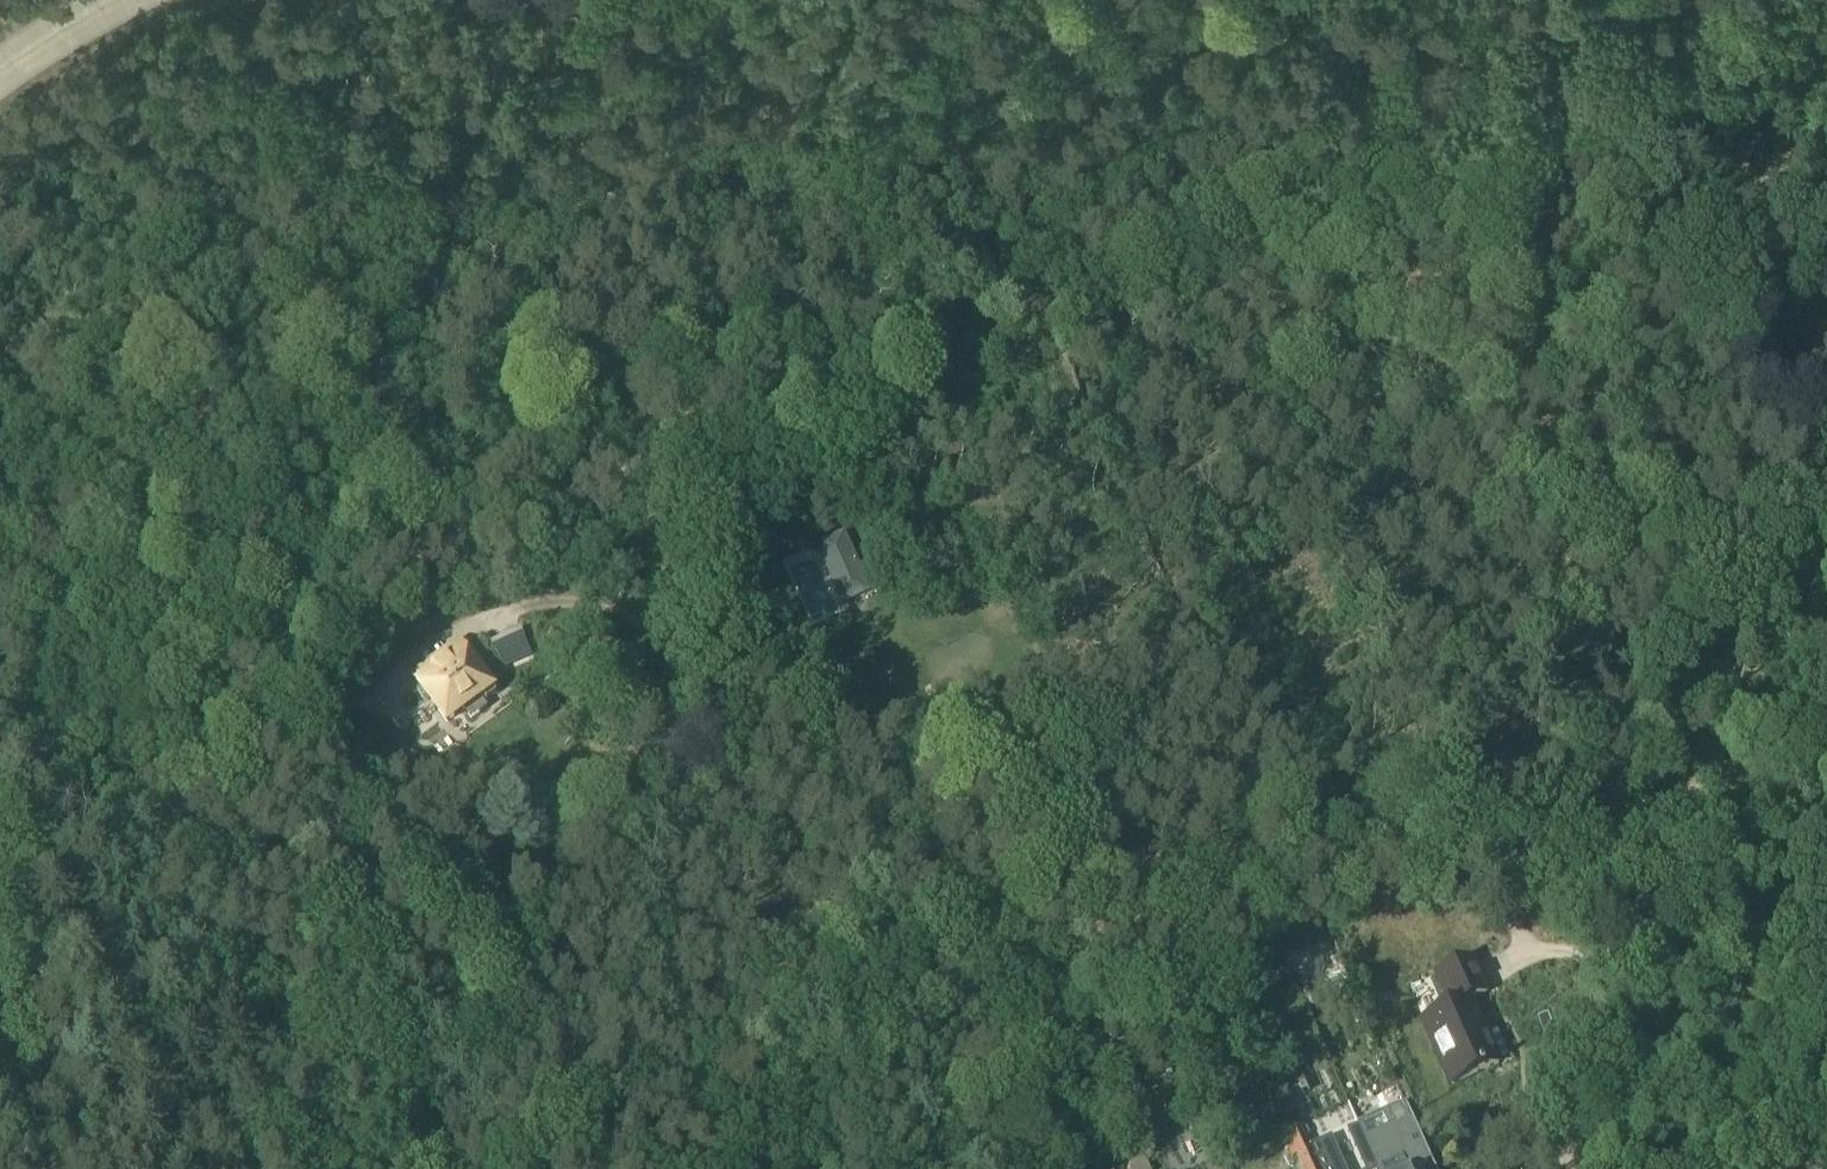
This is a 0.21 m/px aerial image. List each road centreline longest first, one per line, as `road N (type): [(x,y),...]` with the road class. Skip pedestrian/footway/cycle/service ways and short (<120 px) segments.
road 1 (track): [(0,290),(94,165),(433,133),(707,0)]

